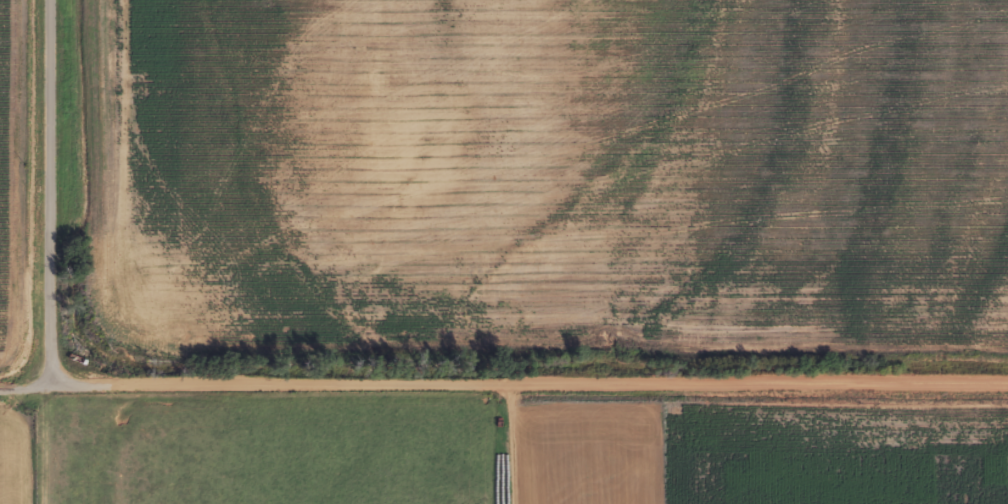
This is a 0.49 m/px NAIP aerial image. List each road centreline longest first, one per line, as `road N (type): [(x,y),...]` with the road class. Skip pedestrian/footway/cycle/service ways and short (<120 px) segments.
road 1 (residential): [(1007,385),(52,386)]
road 2 (residential): [(52,386),(53,0)]
road 3 (residential): [(521,503),(509,383)]

